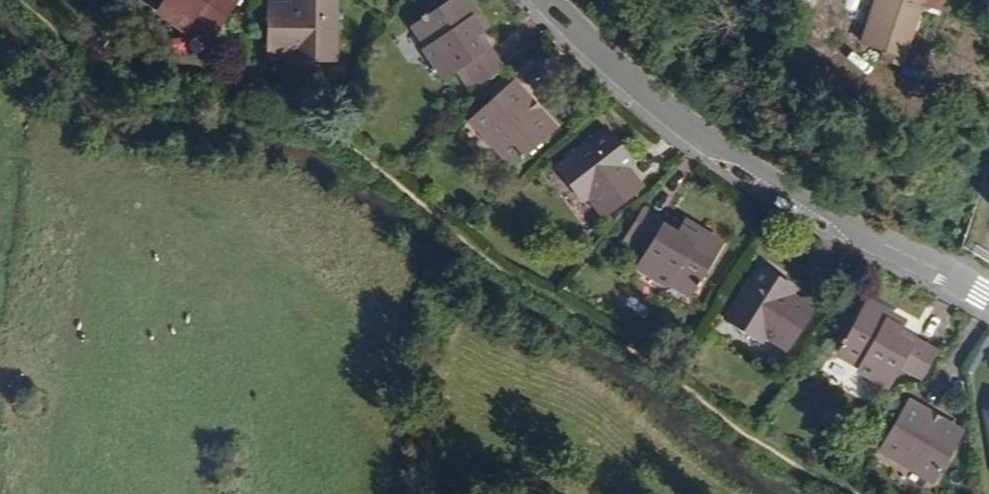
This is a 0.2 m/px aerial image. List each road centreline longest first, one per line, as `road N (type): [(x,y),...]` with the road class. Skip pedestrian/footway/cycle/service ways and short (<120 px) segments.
road 1 (residential): [(543,0),(634,81),(766,173),(988,300)]

